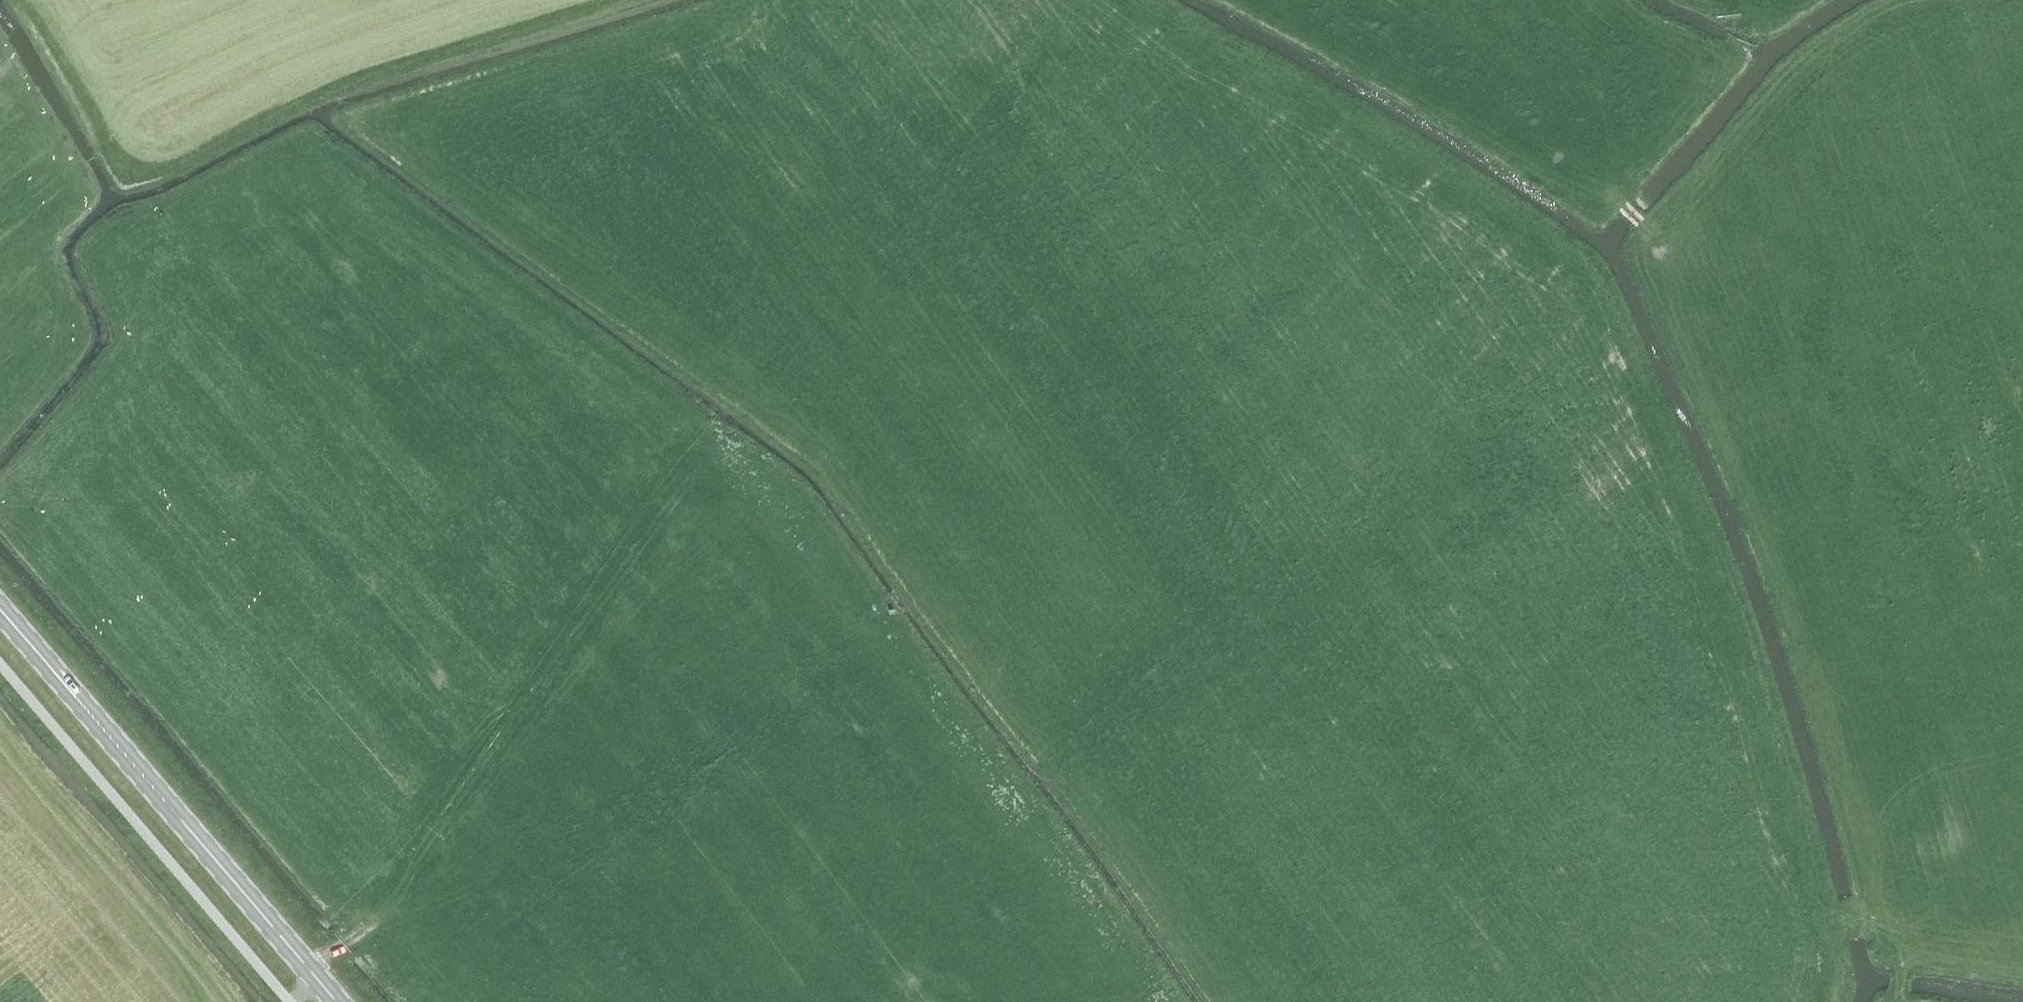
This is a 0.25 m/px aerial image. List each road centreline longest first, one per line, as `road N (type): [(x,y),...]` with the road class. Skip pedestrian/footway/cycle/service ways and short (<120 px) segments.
road 1 (primary): [(336,1001),(0,609)]

